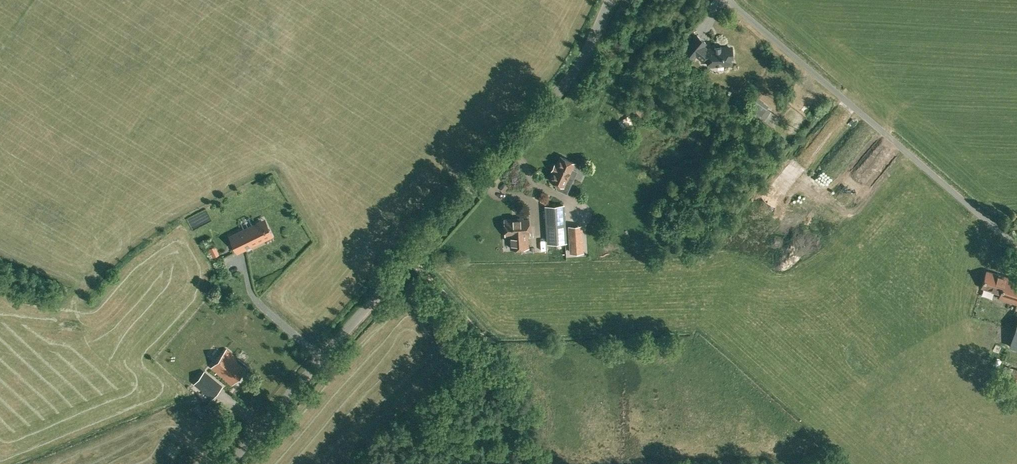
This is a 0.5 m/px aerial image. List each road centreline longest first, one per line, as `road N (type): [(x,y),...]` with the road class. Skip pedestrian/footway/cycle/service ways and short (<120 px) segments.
road 1 (unclassified): [(232,463),(553,98),(610,0)]
road 2 (track): [(541,463),(495,351),(410,259)]

